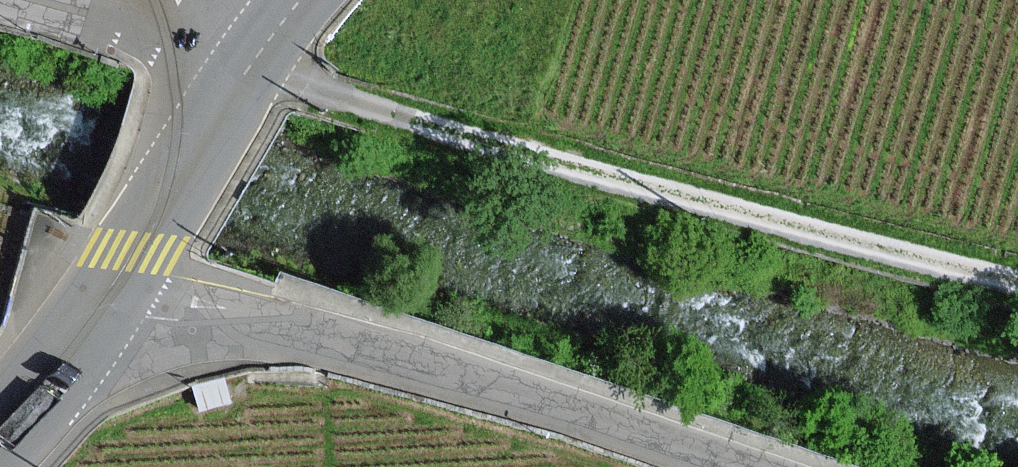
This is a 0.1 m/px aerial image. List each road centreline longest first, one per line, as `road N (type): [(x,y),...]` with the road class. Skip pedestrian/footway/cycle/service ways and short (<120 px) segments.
road 1 (track): [(296,82),(1017,275)]
road 2 (unclassified): [(105,306),(365,349),(731,466)]
road 3 (residential): [(234,95),(143,49),(0,10)]
road 4 (primary): [(234,95),(105,306)]
road 5 (primary): [(105,306),(0,434)]

